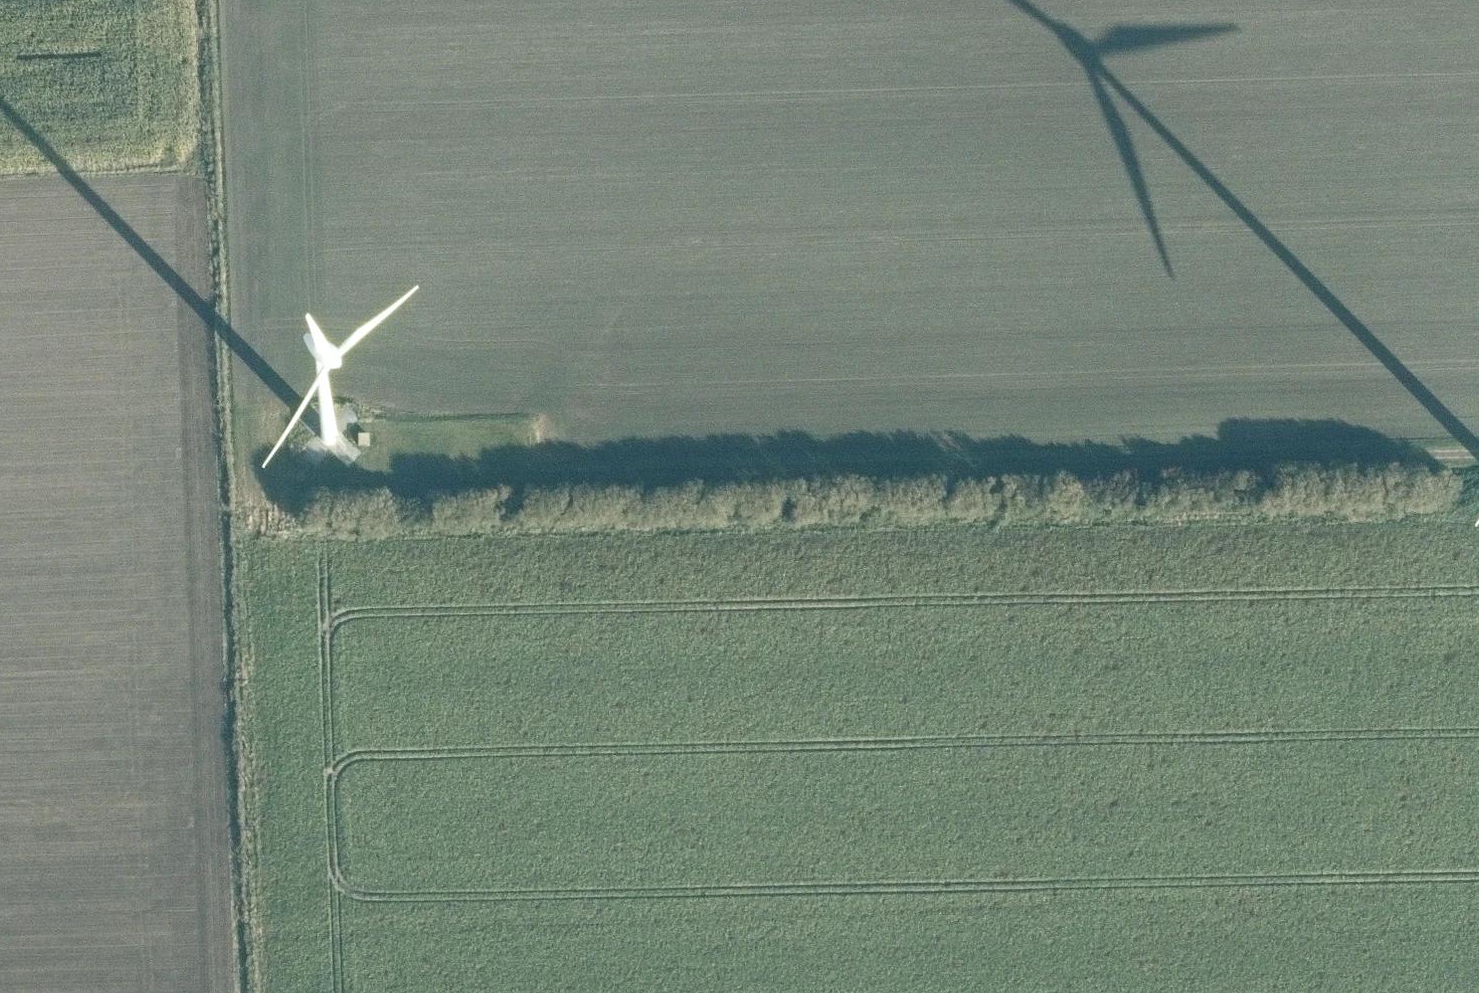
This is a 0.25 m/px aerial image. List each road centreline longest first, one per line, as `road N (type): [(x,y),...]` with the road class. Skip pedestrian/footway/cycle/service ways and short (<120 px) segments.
road 1 (track): [(1478,467),(310,488)]

